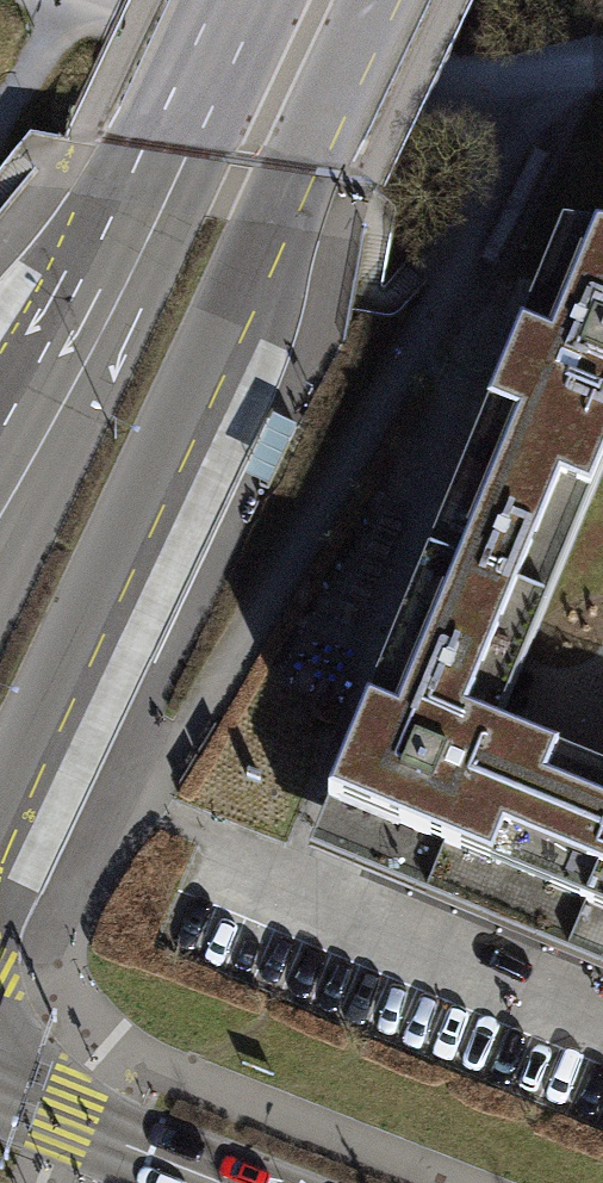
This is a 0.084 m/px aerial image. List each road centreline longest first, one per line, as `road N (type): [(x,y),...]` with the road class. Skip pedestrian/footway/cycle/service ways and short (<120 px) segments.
road 1 (primary): [(0,795),(366,0)]
road 2 (track): [(70,1),(481,86),(602,66)]
road 3 (primary): [(237,0),(0,470)]
road 4 (secondary): [(212,1182),(0,1098)]

